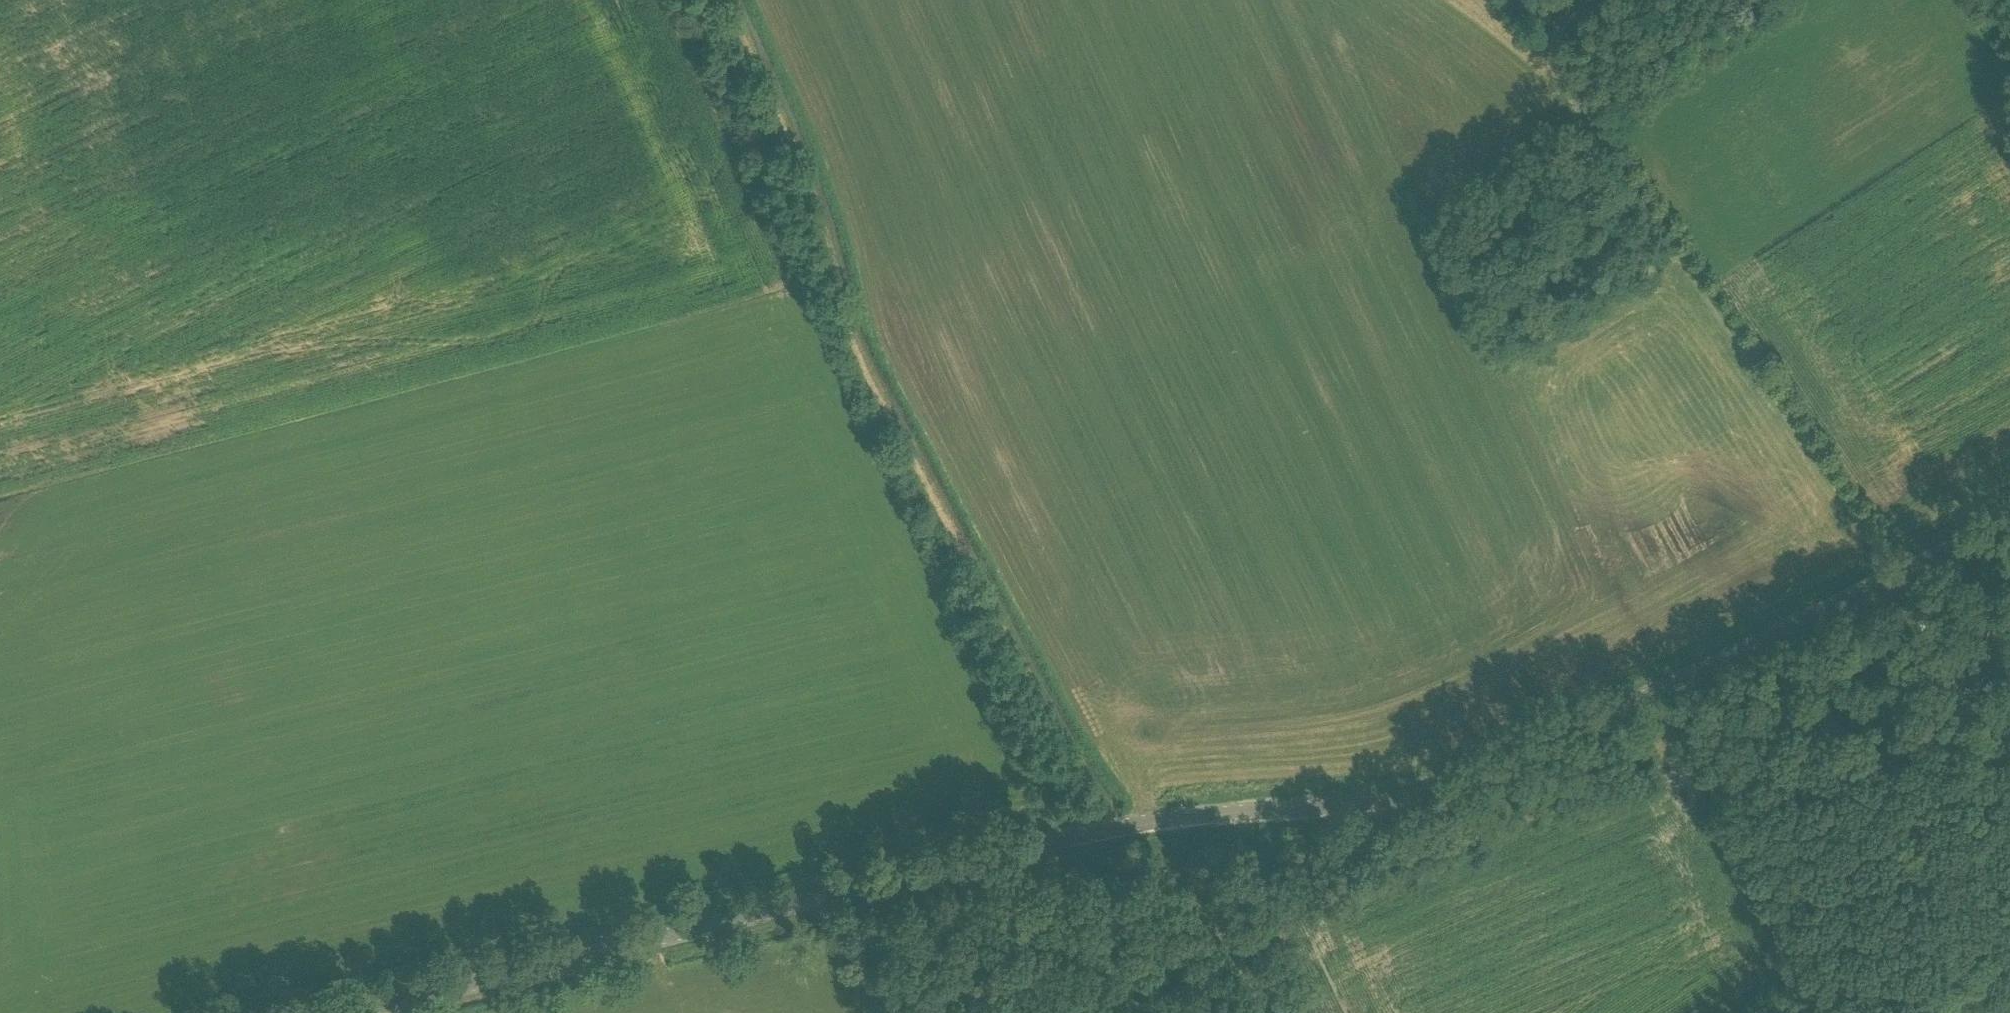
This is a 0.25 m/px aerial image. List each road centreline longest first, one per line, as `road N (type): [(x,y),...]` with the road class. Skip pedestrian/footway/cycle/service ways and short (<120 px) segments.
road 1 (unclassified): [(363,1012),(1093,834),(1166,821),(1409,806),(1903,585)]
road 2 (unclassified): [(1903,585),(1543,103),(1544,50),(1599,0)]
road 3 (unclassified): [(2009,789),(1903,585)]

